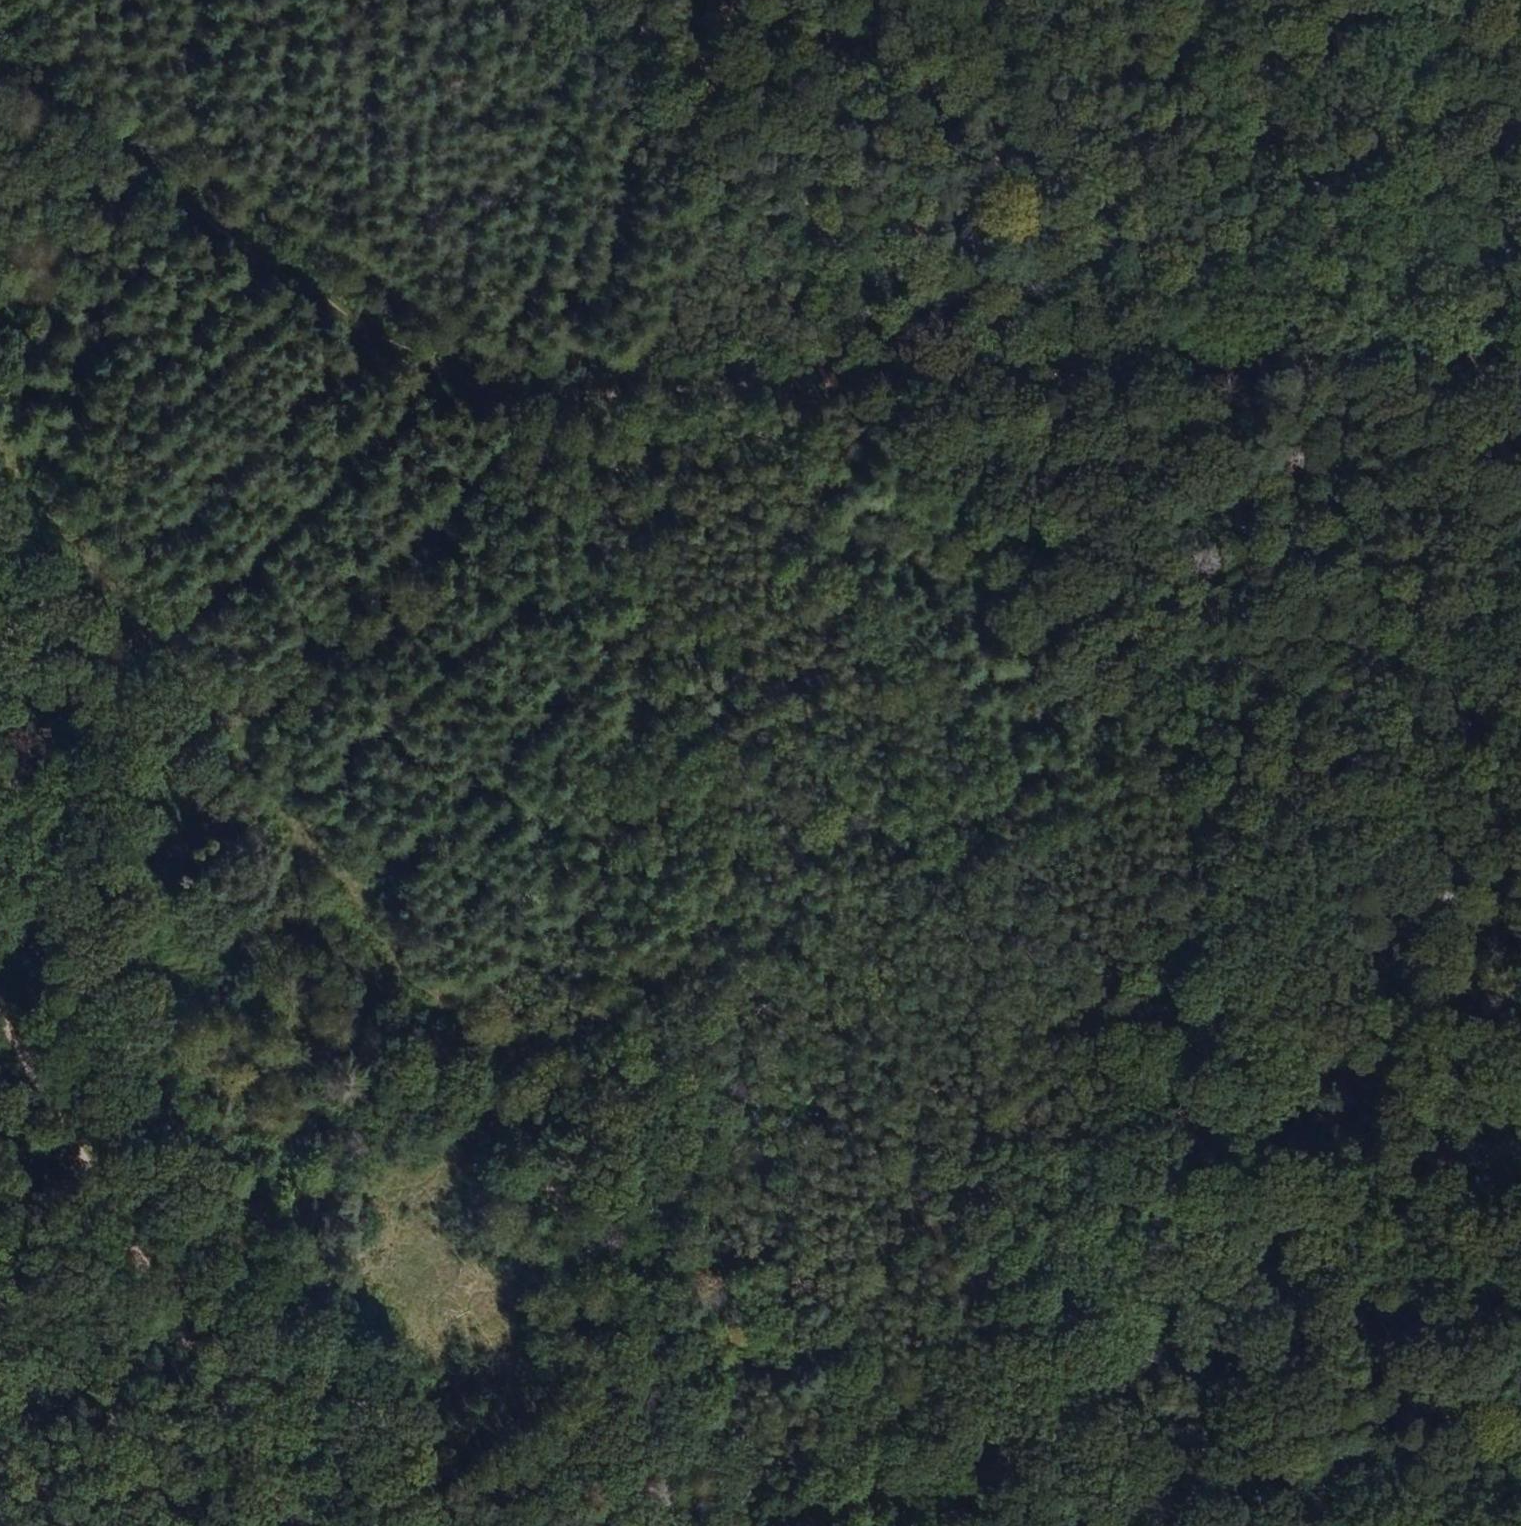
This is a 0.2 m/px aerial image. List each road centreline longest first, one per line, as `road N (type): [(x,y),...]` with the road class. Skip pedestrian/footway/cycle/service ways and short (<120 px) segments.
road 1 (track): [(0,1028),(294,1525)]

